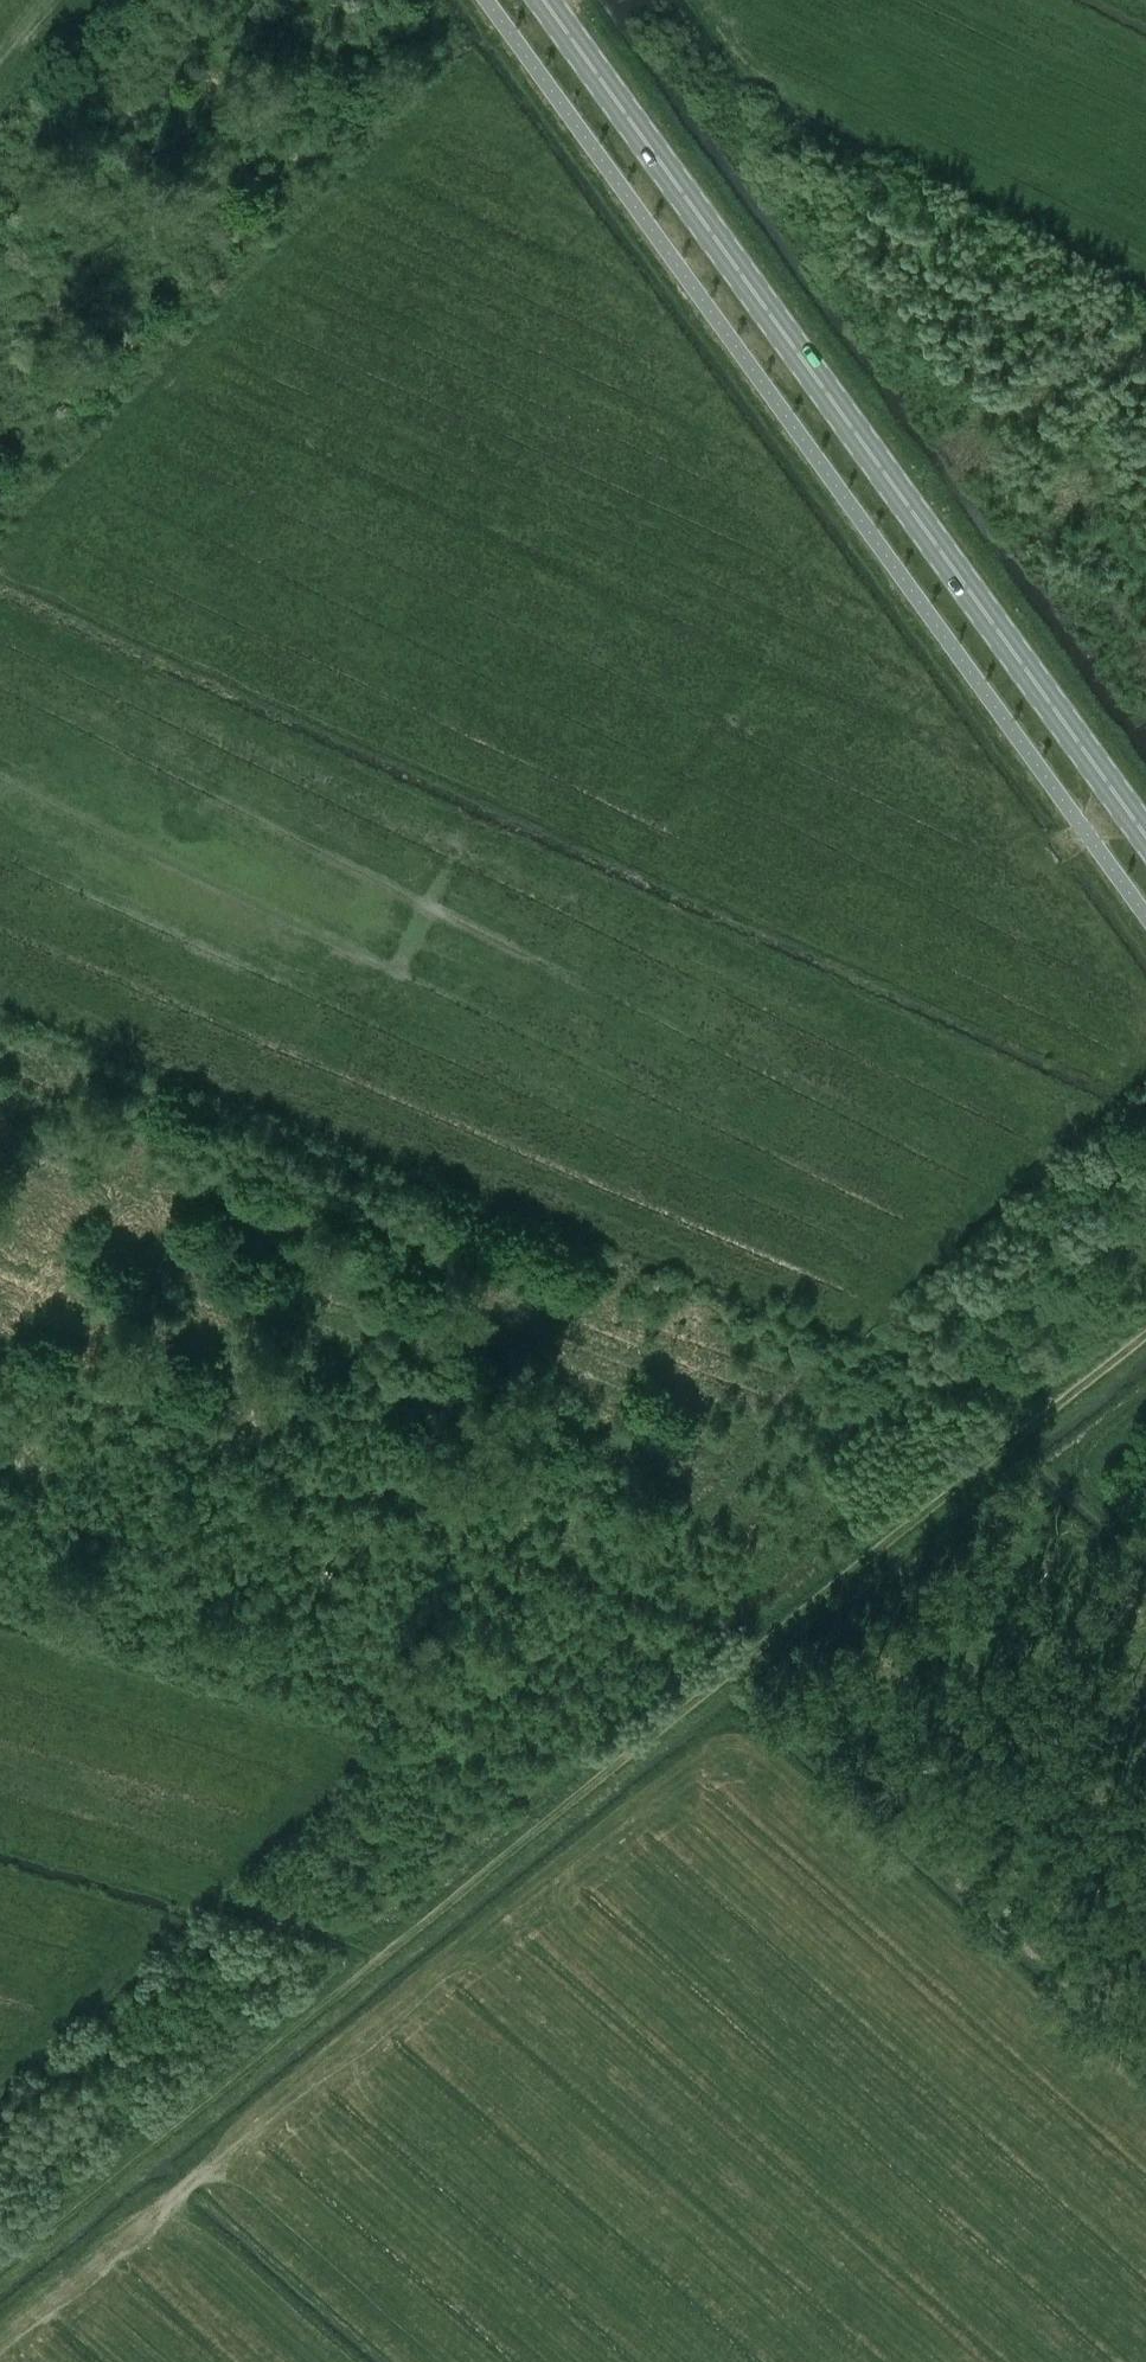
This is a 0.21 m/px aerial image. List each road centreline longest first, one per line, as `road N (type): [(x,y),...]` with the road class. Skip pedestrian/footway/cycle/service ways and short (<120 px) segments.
road 1 (track): [(1145,1330),(0,2270)]
road 2 (secondary): [(1145,847),(535,0)]

